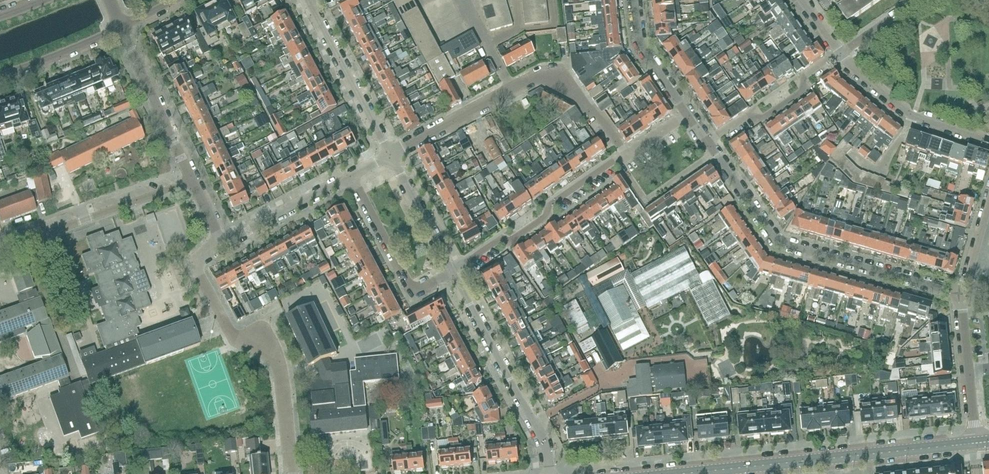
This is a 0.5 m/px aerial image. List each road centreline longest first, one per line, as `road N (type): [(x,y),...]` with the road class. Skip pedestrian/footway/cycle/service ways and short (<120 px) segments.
road 1 (residential): [(963,287),(780,242),(711,146)]
road 2 (tertiary): [(672,473),(974,444)]
road 3 (residential): [(292,473),(276,359),(262,339),(229,332),(201,277),(204,254),(223,243)]
road 4 (residential): [(558,473),(456,271)]
road 5 (residential): [(456,271),(550,217),(550,205),(619,156)]
road 6 (residential): [(189,172),(0,243)]
road 7 (residential): [(456,271),(419,290),(407,287),(348,178)]
road 8 (residential): [(839,52),(914,116),(988,139)]
road 9 (residential): [(392,154),(309,0)]
road 10 (residential): [(392,154),(542,72)]
road 11 (residential): [(711,146),(751,115),(760,121),(804,91),(806,79),(839,52)]
road 12 (residential): [(189,172),(120,28)]
road 13 (residential): [(963,287),(974,444)]
road 14 (residential): [(223,243),(348,178)]
road 15 (residential): [(456,271),(392,154)]
road 16 (residential): [(0,77),(120,28)]
road 17 (residential): [(684,110),(638,34),(633,0)]

